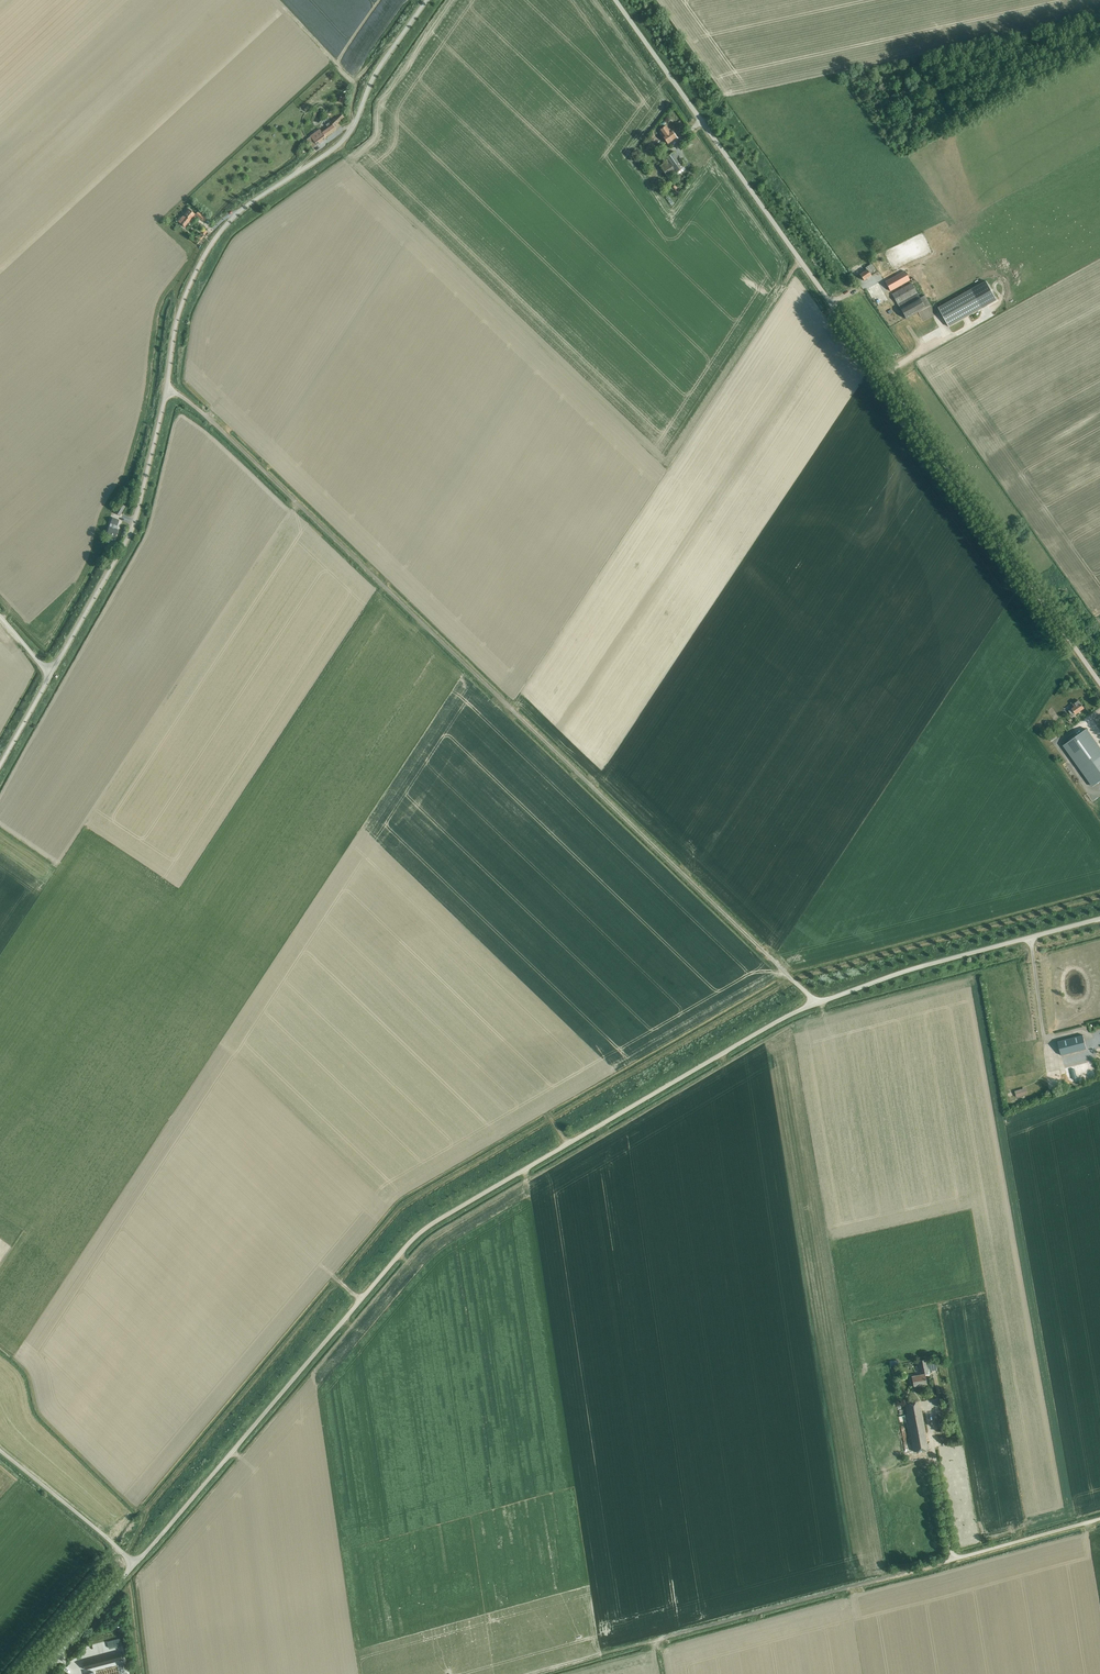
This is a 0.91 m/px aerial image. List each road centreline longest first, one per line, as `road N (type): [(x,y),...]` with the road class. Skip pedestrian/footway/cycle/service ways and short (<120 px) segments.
road 1 (unclassified): [(135,1565),(429,1226),(808,1007),(1099,919)]
road 2 (track): [(166,391),(233,441),(815,1004)]
road 3 (unclassified): [(1099,683),(615,0)]
road 4 (unclassified): [(51,673),(135,519),(173,332),(210,246),(238,213),(342,142),(427,0)]
road 5 (track): [(604,1655),(956,1558)]
road 6 (unclassified): [(135,1565),(0,1450)]
road 7 (unclassified): [(956,1558),(1099,1519)]
road 8 (unclassified): [(43,1673),(135,1565)]

